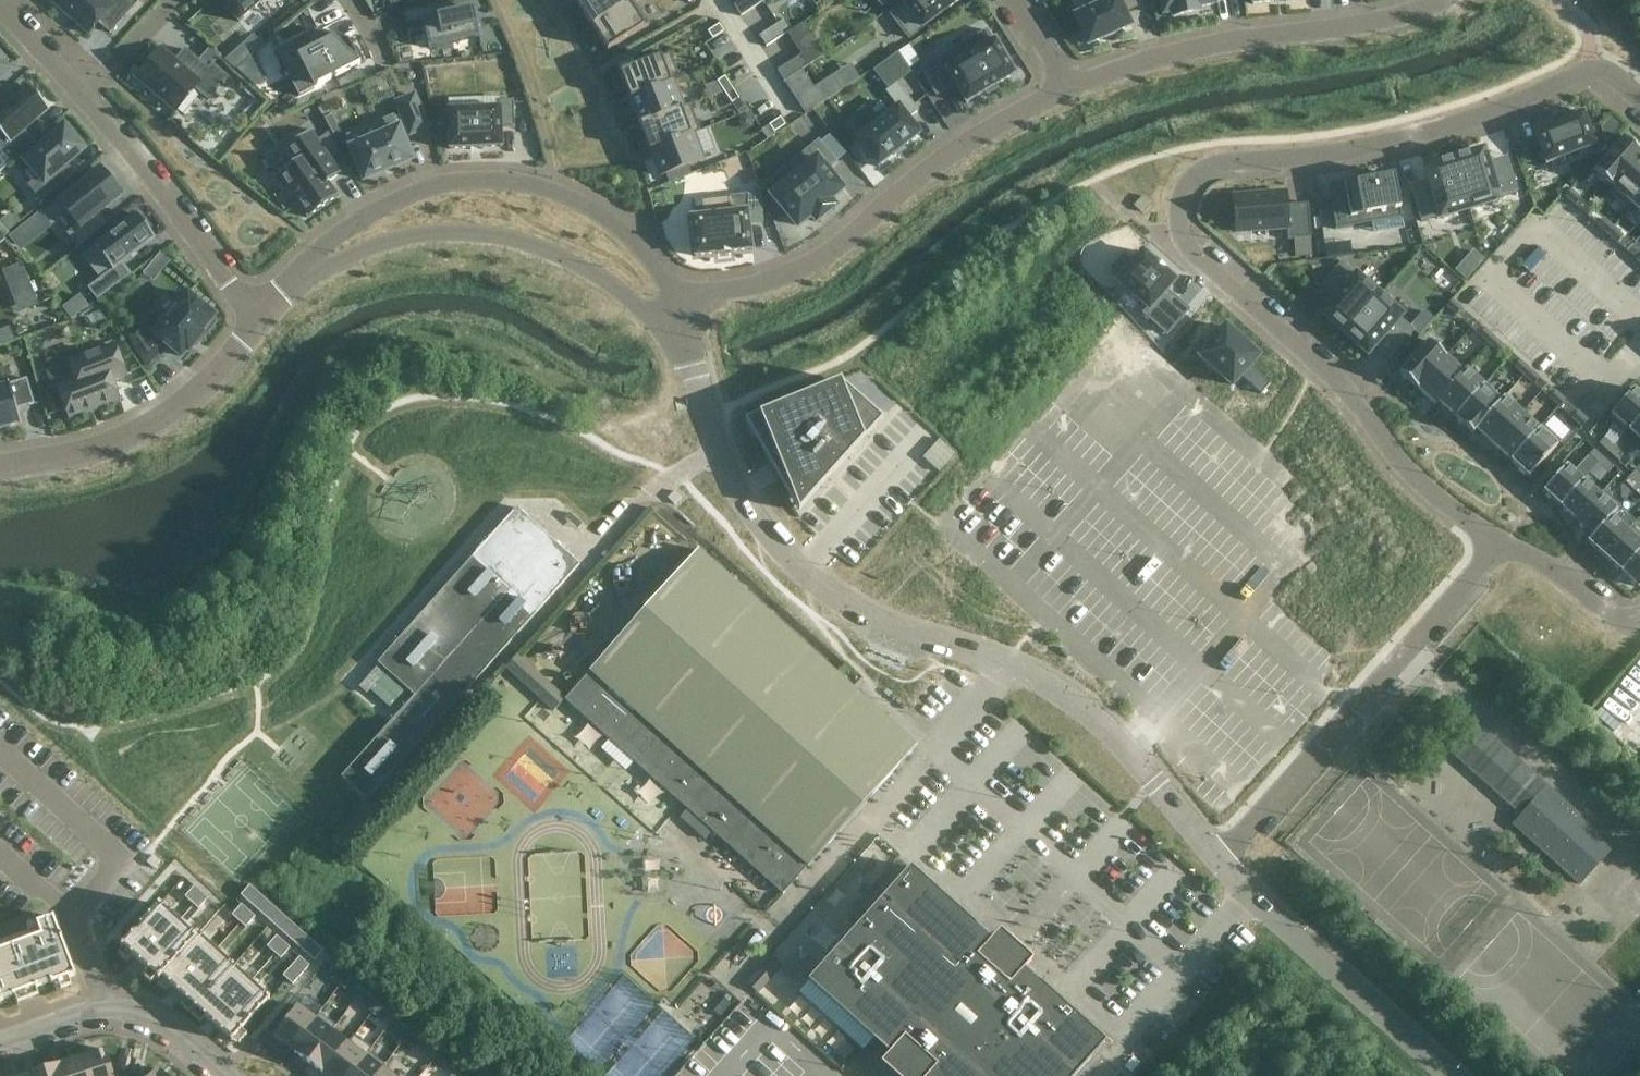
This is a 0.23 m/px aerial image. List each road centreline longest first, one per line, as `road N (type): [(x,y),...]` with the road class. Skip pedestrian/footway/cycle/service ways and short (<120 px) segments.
road 1 (residential): [(1639,101),(1602,70),(1591,69),(1438,129),(1232,161),(1206,167),(1184,188),(1177,226),(1201,262),(1339,385),(1409,475),(1458,516)]
road 2 (residential): [(1219,867),(1166,794),(1095,720),(1045,685),(856,605),(803,570),(742,486),(673,320)]
road 3 (residential): [(673,320),(698,297),(820,260),(948,155),(1068,86)]
road 4 (residential): [(673,320),(665,281),(636,244),(589,207),(550,189),(491,180),(426,187),(387,201),(322,247),(314,269)]
road 5 (residential): [(1219,867),(1500,544)]
road 6 (residential): [(1068,86),(1180,52),(1397,18),(1448,0)]
road 7 (residential): [(314,269),(391,239),(483,234),(559,254),(636,306),(673,320)]
road 8 (residential): [(0,467),(103,447),(147,427),(203,387),(259,313)]
road 9 (residential): [(1452,1075),(1219,867)]
road 10 (residential): [(84,98),(259,313)]
road 11 (residential): [(0,1041),(109,1007),(164,1020),(230,1075)]
road 12 (residential): [(1500,544),(1611,617),(1639,619)]
road 13 (residential): [(722,0),(796,112)]
road 14 (residential): [(84,98),(174,0)]
road 15 (residential): [(0,7),(84,98)]

